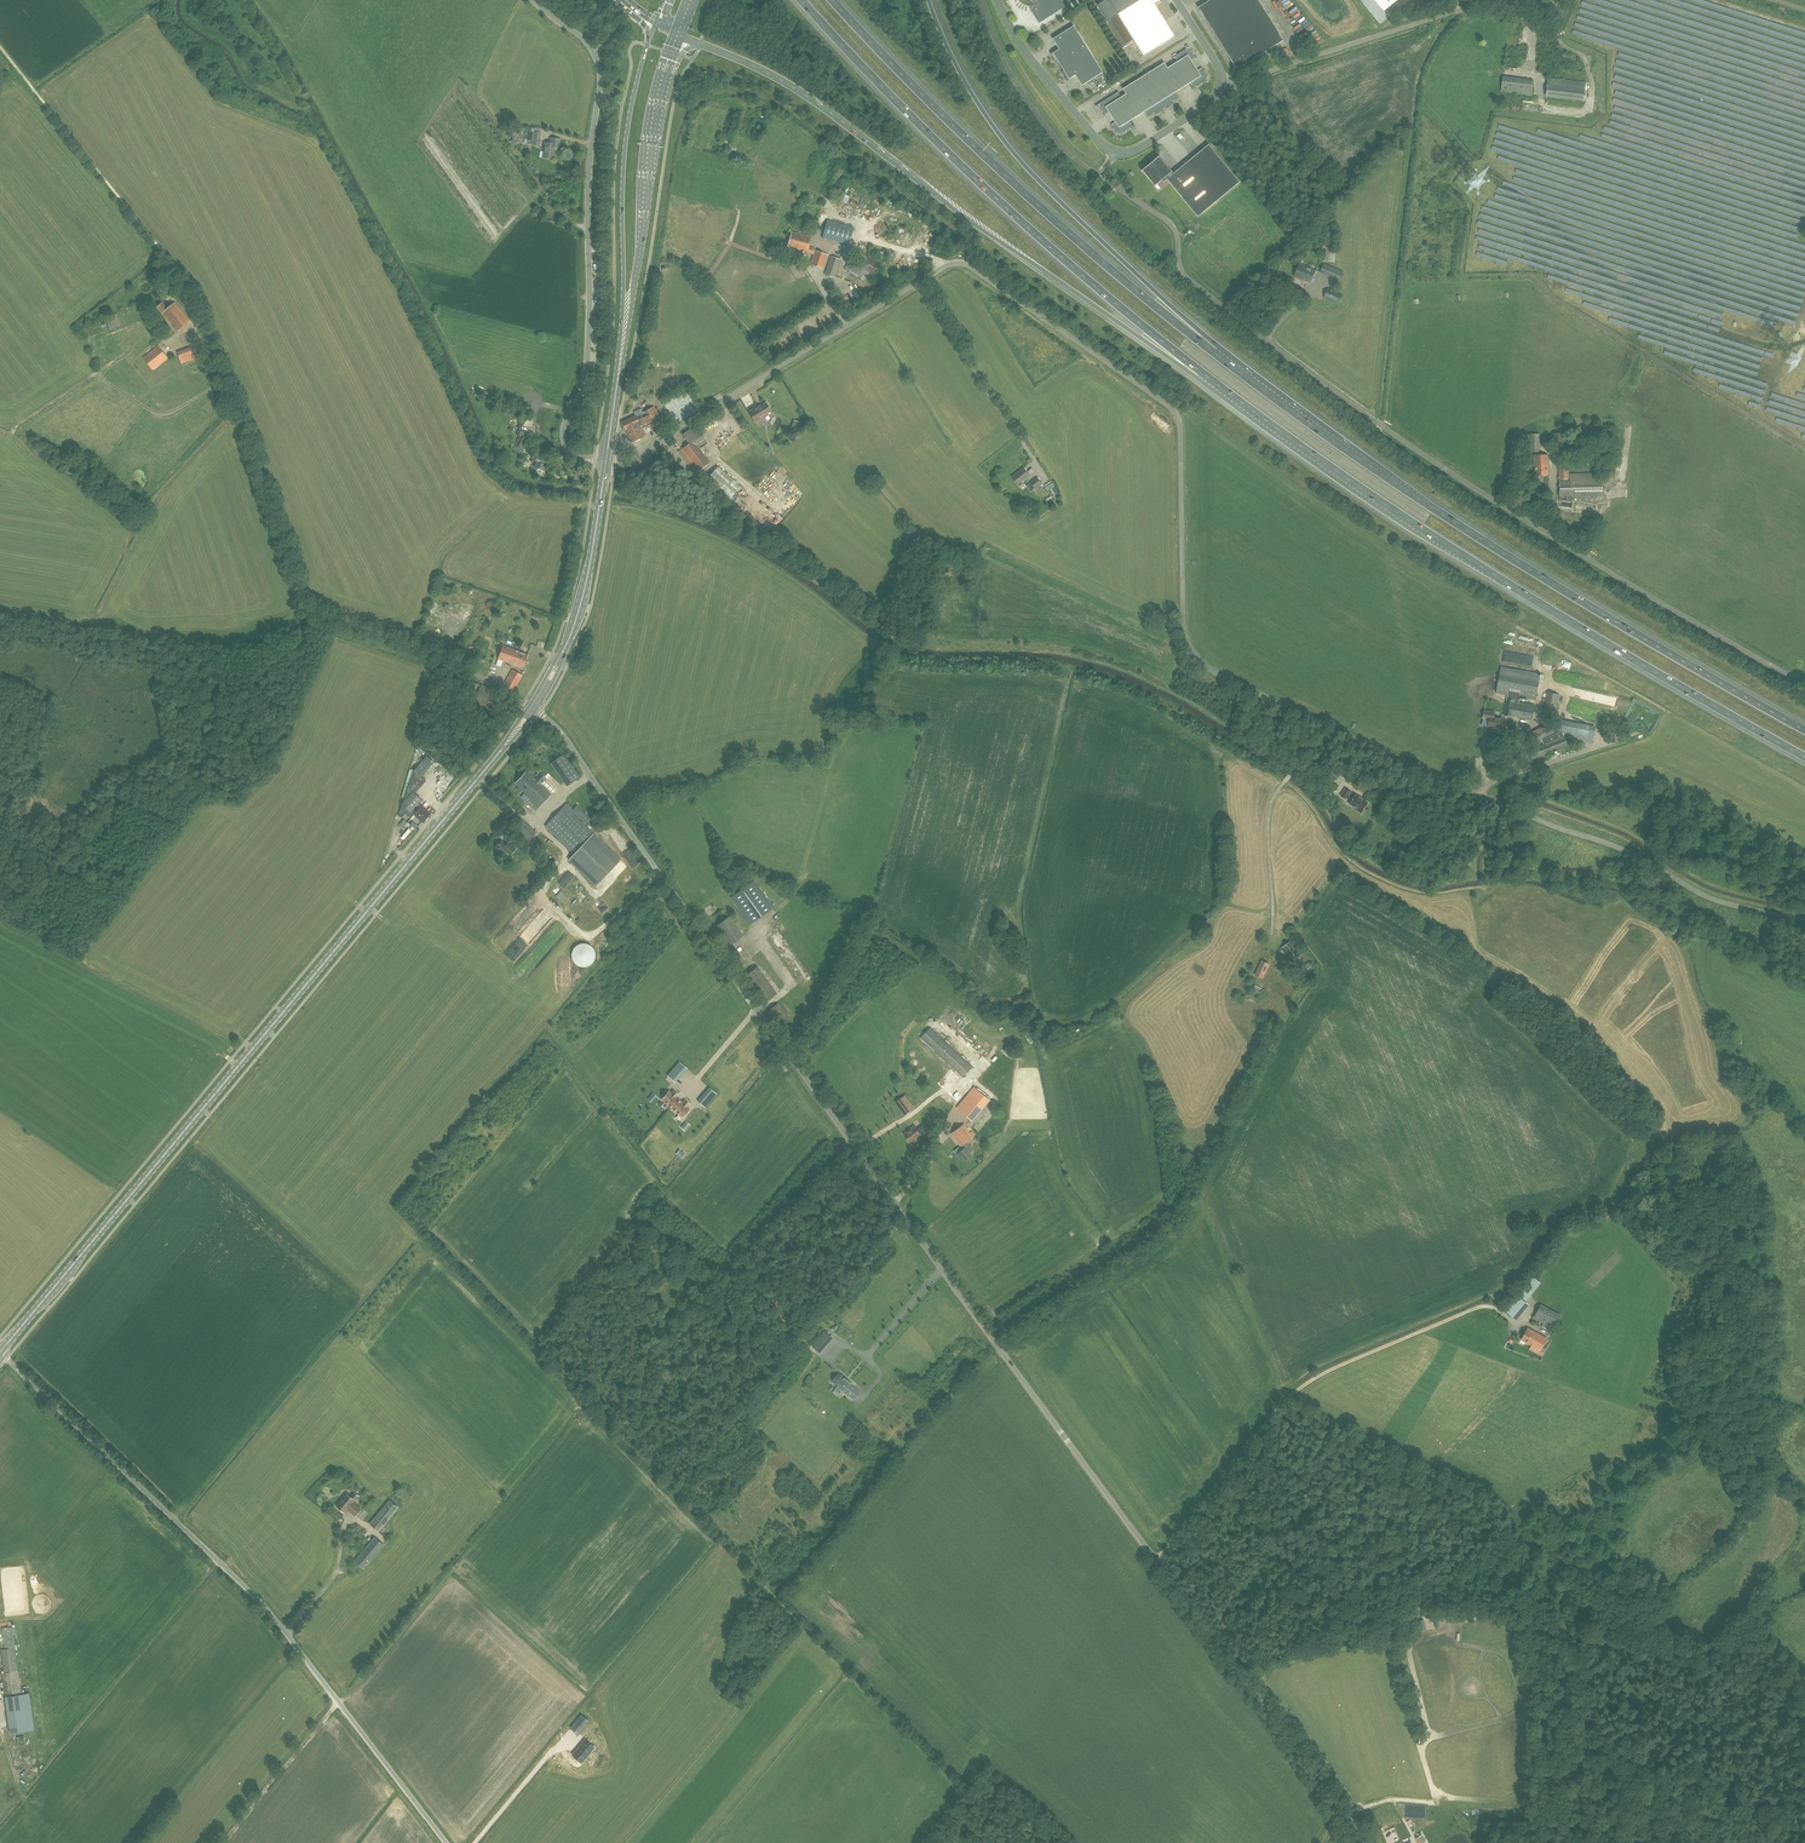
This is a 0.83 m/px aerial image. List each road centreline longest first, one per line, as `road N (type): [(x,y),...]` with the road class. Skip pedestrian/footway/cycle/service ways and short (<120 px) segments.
road 1 (unclassified): [(1804,921),(1702,894),(1619,848),(1551,825),(1208,668),(1184,621),(1175,413),(959,263),(663,436),(641,461),(606,461)]
road 2 (unclassified): [(1366,1842),(999,1348),(576,752),(533,709)]
road 3 (unclassified): [(1804,677),(1788,674),(1547,534),(1265,341),(1185,277),(1164,219),(1109,184),(1105,170),(1115,153)]
road 4 (secondary): [(0,1353),(533,709)]
road 5 (motorway): [(1202,372),(1493,574),(1804,756)]
road 6 (motorway): [(1804,731),(1428,506),(1215,354)]
road 7 (unclassified): [(447,1842),(260,1601),(0,1355)]
road 8 (motorway): [(682,36),(807,97),(960,215),(1202,372)]
road 9 (unclassified): [(533,709),(447,657),(310,608),(186,287)]
road 10 (motorway): [(801,0),(963,167),(1202,372)]
road 11 (motorway): [(1215,354),(1005,176),(832,0)]
road 12 (unclassified): [(606,461),(580,456),(564,436),(586,375),(589,165),(600,76),(588,44),(532,0)]
road 13 (motorway): [(1215,354),(1016,156),(960,73),(928,0)]
road 14 (secondary): [(655,24),(626,144),(626,329)]
road 15 (secondary): [(626,329),(656,124),(682,36)]
road 16 (track): [(533,1187),(732,974)]
road 17 (unclassified): [(1222,85),(1245,86),(1485,0)]
road 18 (track): [(646,1226),(723,1267),(852,1144)]
road 19 (secondary): [(533,709),(568,644),(591,565),(606,461)]
road 20 (track): [(659,872),(596,934),(579,931),(553,908),(513,954)]
road 21 (unclassified): [(1115,153),(1037,66),(998,0)]
road 22 (track): [(903,1215),(807,1330)]
road 23 (secondary): [(606,461),(626,329)]
road 24 (unclassified): [(1115,153),(1135,150),(1212,103),(1222,85)]

